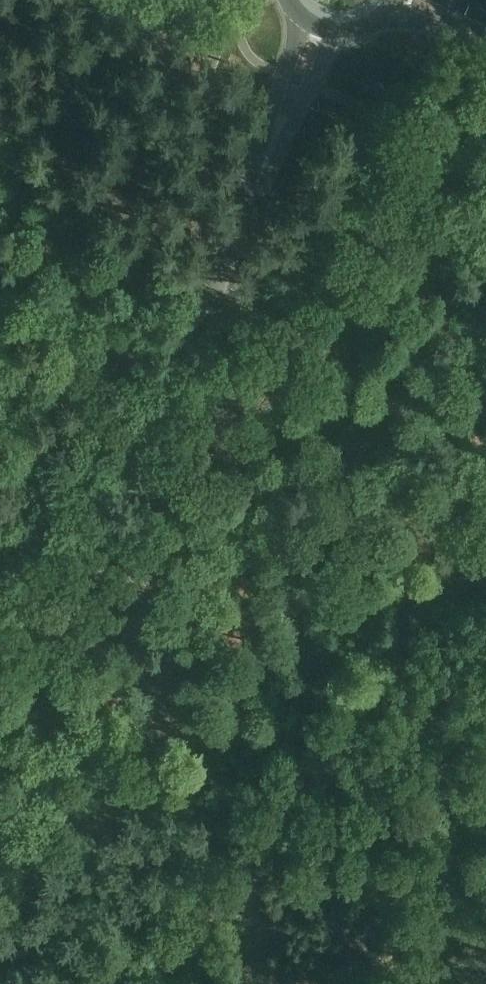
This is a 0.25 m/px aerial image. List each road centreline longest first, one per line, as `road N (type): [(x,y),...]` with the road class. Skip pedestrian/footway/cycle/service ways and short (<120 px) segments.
road 1 (tertiary): [(0,718),(139,477),(256,187)]
road 2 (tertiary): [(297,13),(292,50),(252,166),(256,187)]
road 3 (tertiary): [(256,187),(273,173),(320,63),(345,33)]

